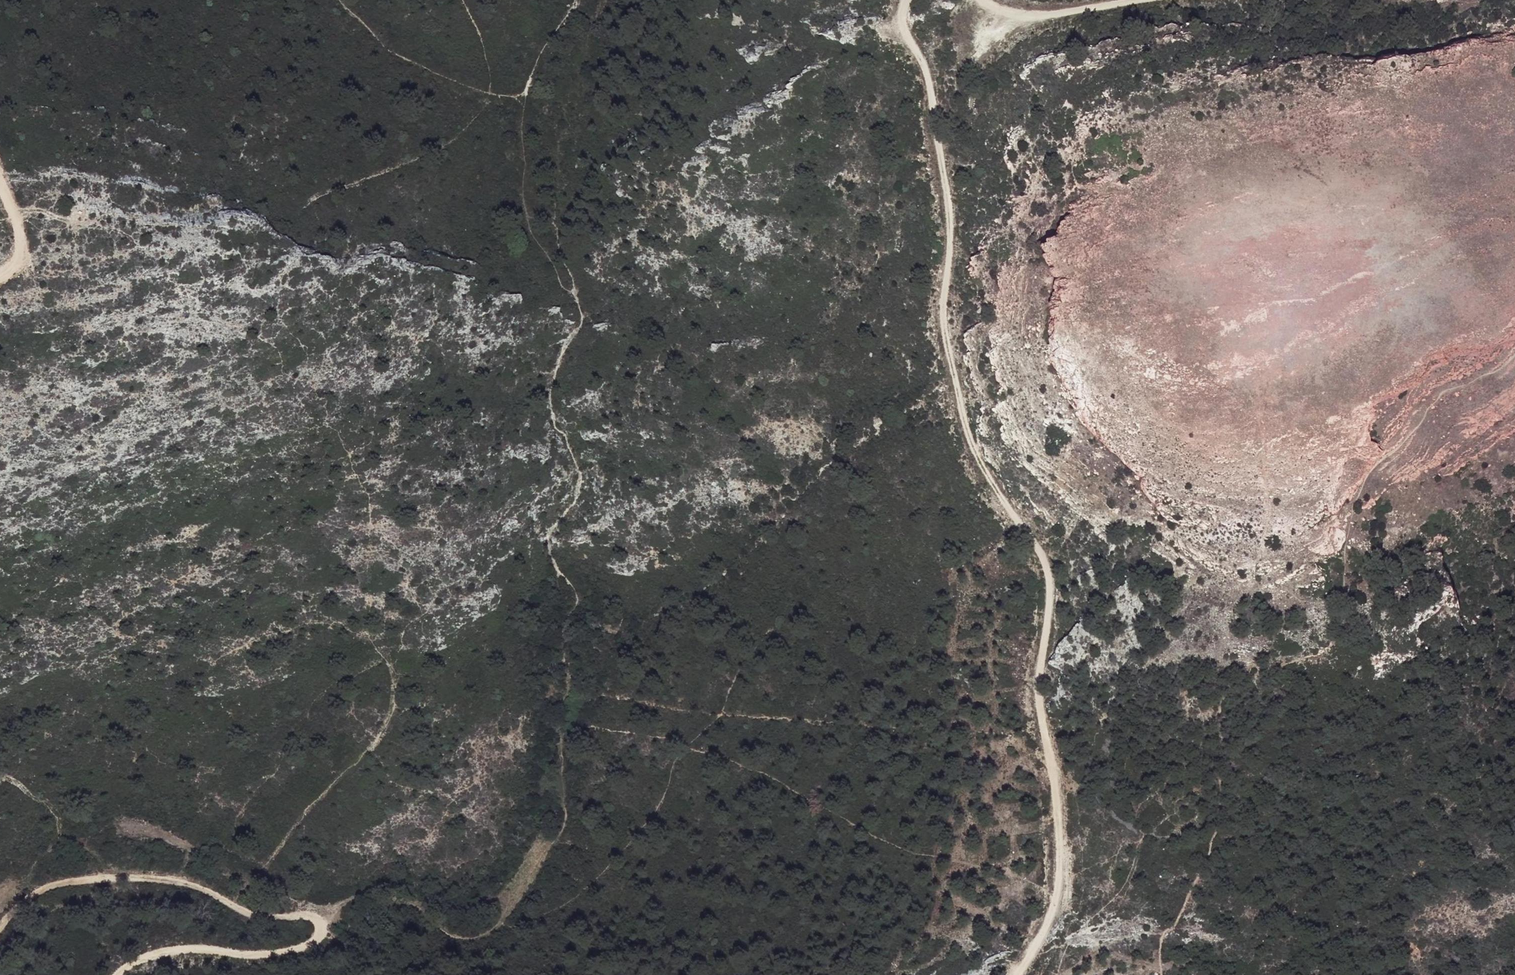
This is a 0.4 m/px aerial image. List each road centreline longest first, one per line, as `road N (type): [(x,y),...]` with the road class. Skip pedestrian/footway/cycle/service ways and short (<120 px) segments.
road 1 (track): [(1021,974),(1060,911),(1058,790),(1040,700),(1049,585),(1032,536),(970,443),(943,316),(948,209),(931,75),(902,15),(907,0)]
road 2 (track): [(0,925),(16,905),(64,880),(138,877),(201,887),(243,912),(303,917),(321,930),(318,943),(299,949),(261,956),(159,952),(122,974)]
road 3 (track): [(978,0),(1003,22),(1021,23),(1128,0)]

